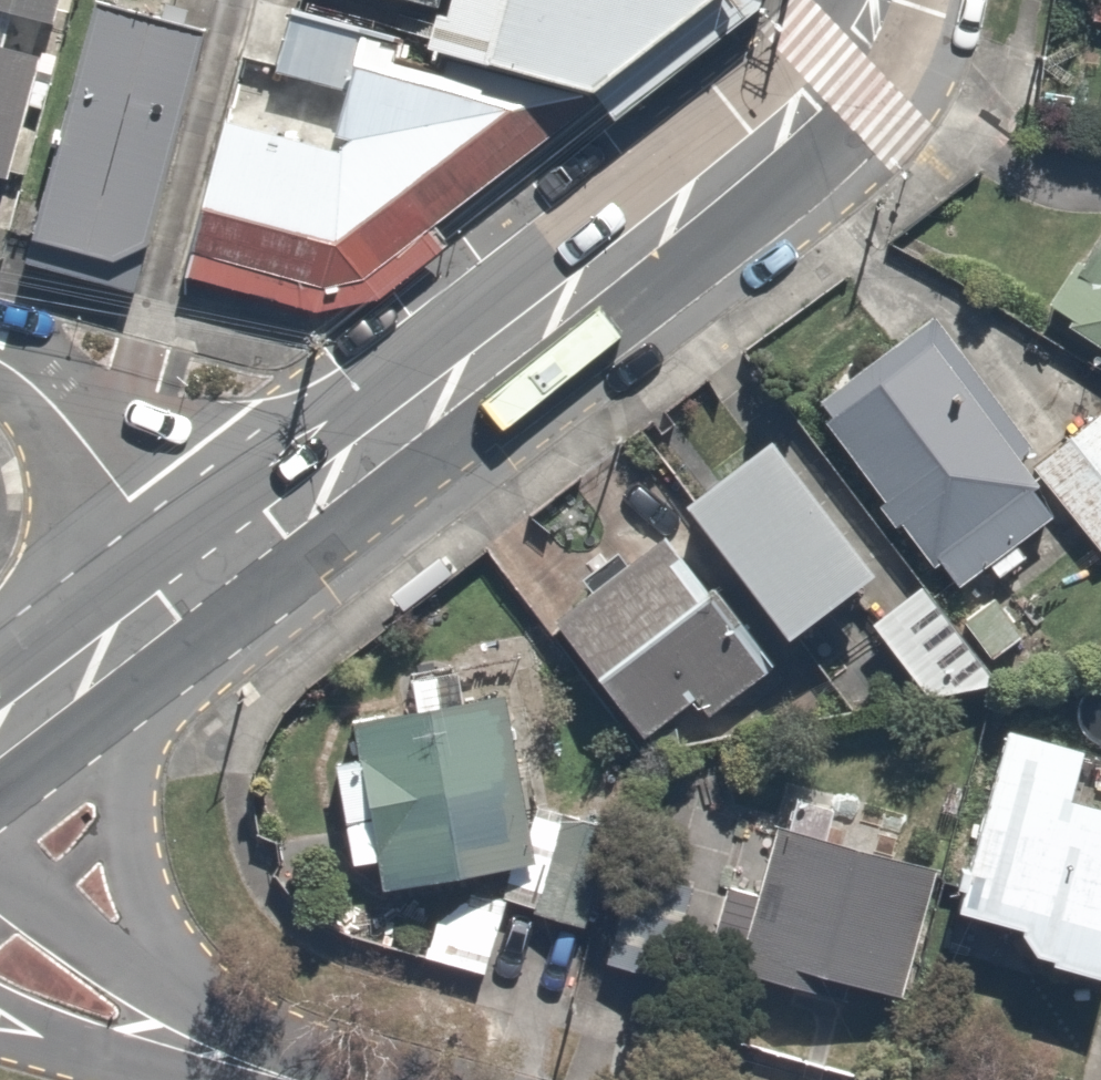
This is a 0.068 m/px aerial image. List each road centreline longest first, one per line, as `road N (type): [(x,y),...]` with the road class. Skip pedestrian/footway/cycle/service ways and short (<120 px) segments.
road 1 (secondary): [(189,592),(787,125),(842,75),(880,0)]
road 2 (secondary): [(157,619),(130,746),(128,807),(175,1043)]
road 3 (residential): [(189,592),(54,410),(0,363)]
road 4 (residential): [(175,1043),(81,1004),(0,955)]
road 5 (secondary): [(0,734),(157,619)]

